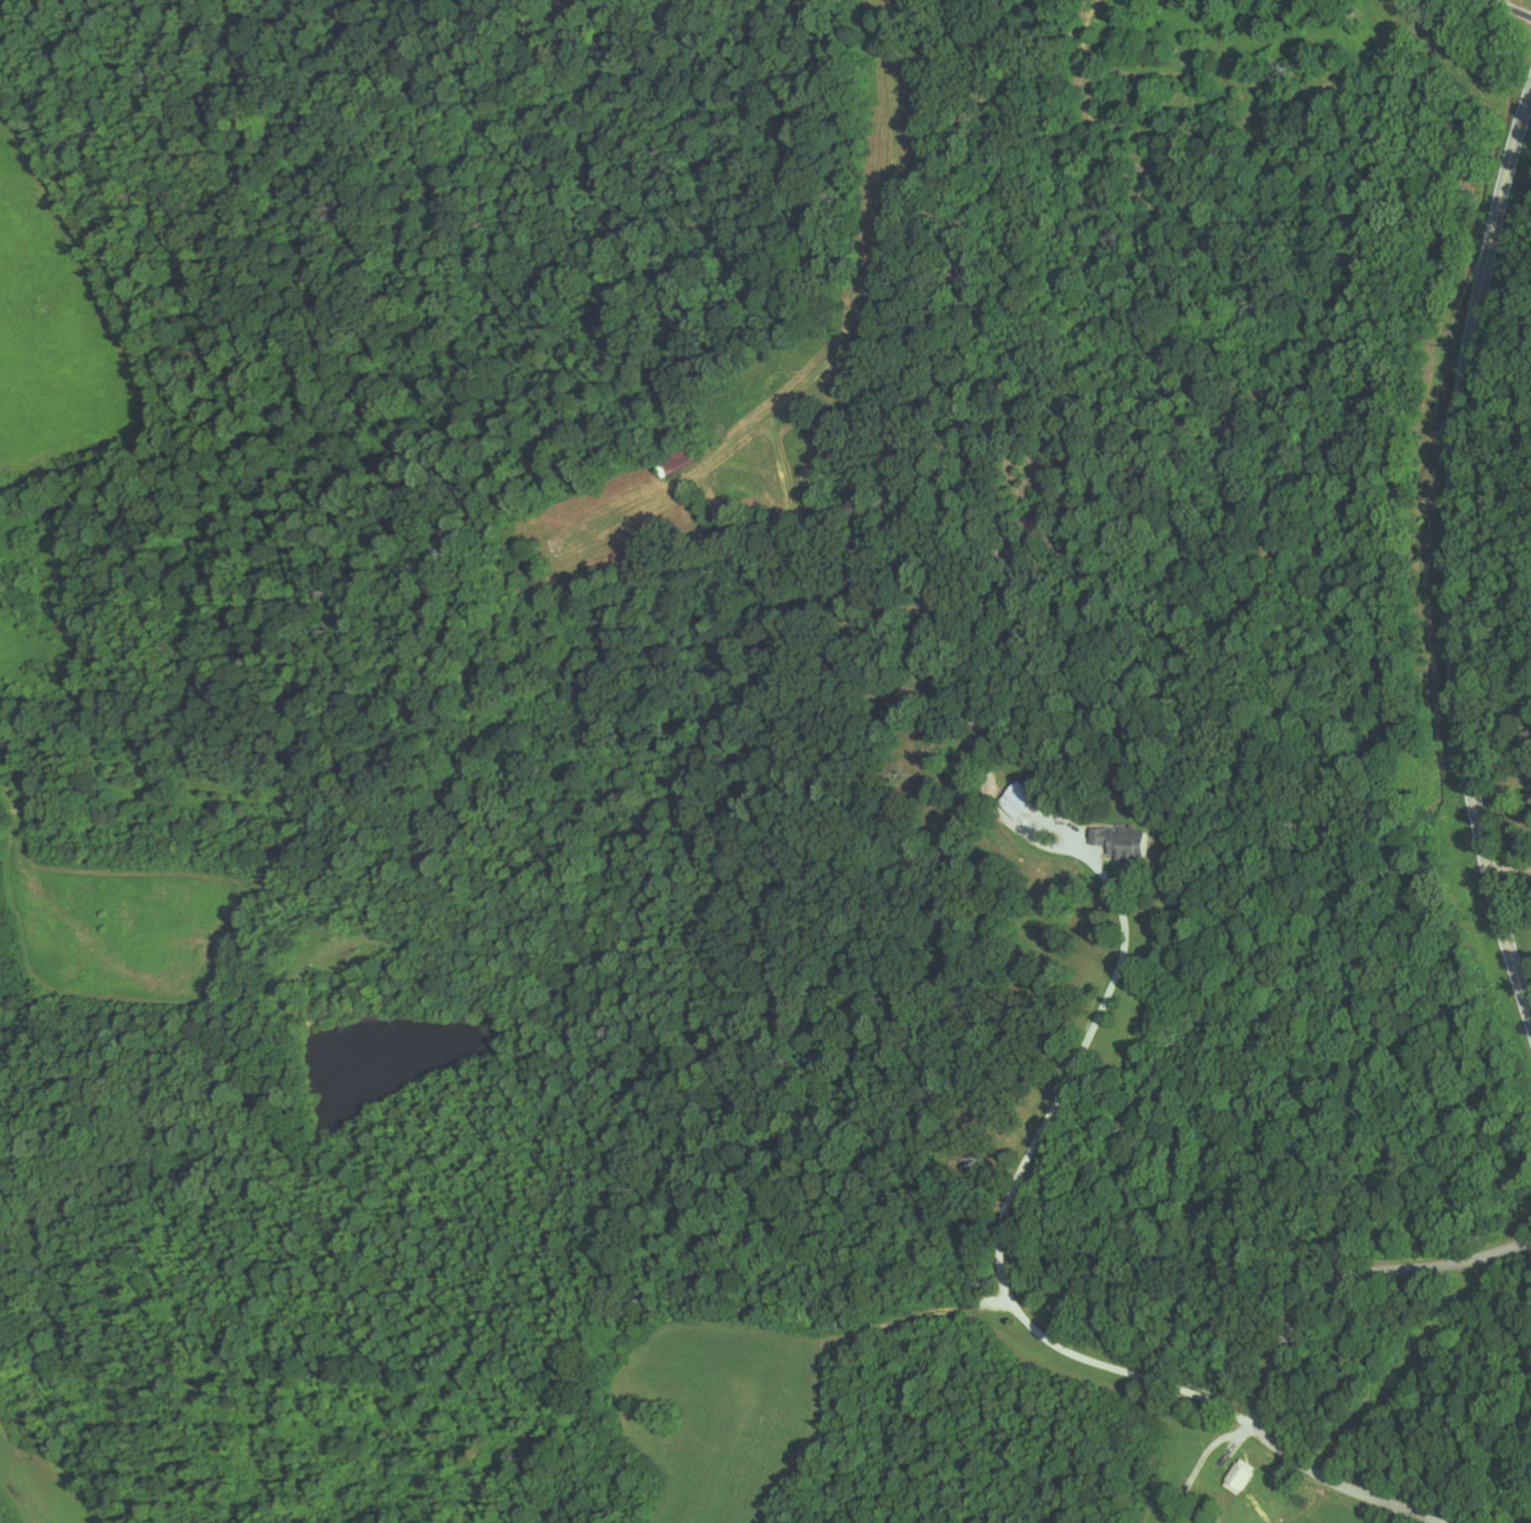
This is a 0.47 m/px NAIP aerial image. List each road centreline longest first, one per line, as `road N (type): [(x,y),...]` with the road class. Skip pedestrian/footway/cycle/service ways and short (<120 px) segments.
road 1 (secondary): [(1530,1023),(1472,793),(1452,626),(1458,424),(1491,240),(1530,97)]
road 2 (residential): [(1453,632),(1295,691),(1136,715),(898,676)]
road 3 (residential): [(1440,1522),(1299,1459),(1267,1432),(1263,1399),(1294,1324),(1329,1287),(1530,1243)]

